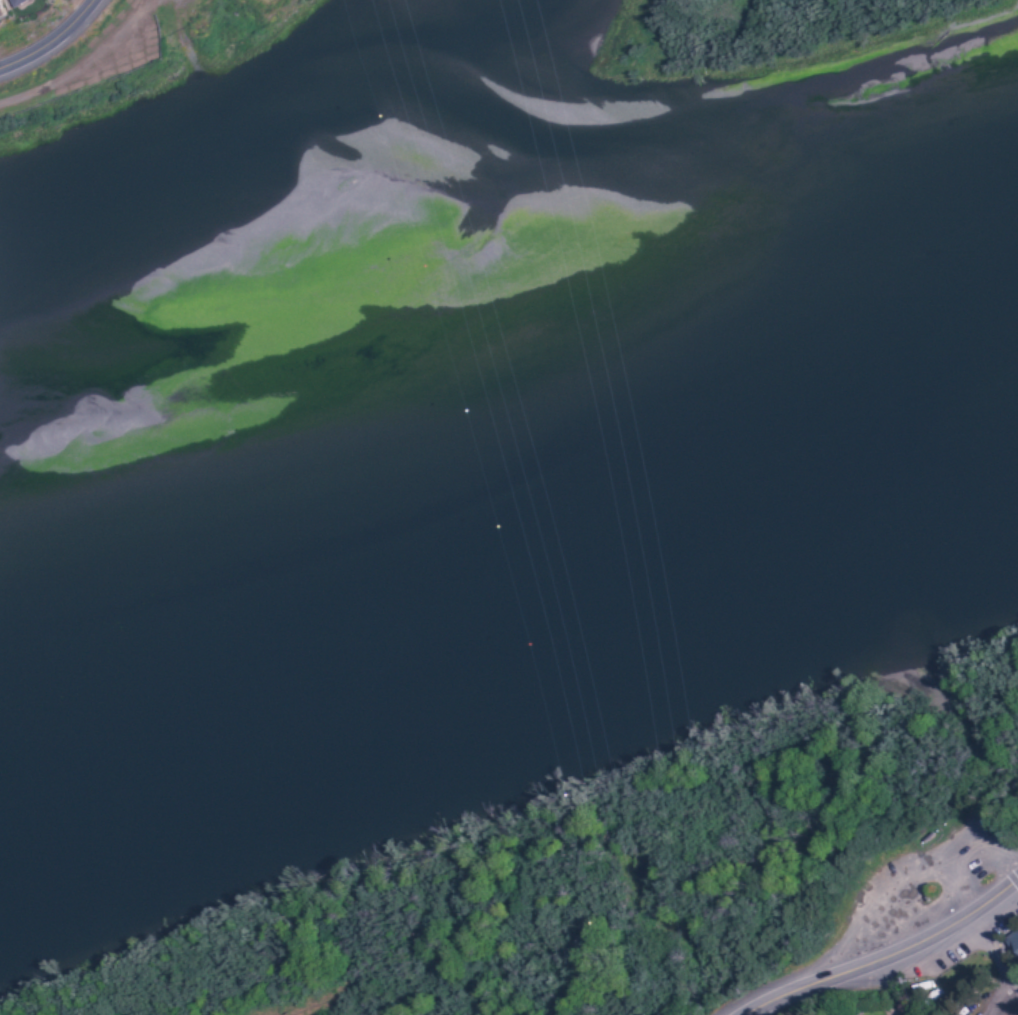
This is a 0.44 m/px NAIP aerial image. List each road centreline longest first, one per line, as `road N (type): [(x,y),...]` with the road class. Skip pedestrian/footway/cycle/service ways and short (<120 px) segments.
road 1 (secondary): [(750,1014),(957,927),(1017,882)]

